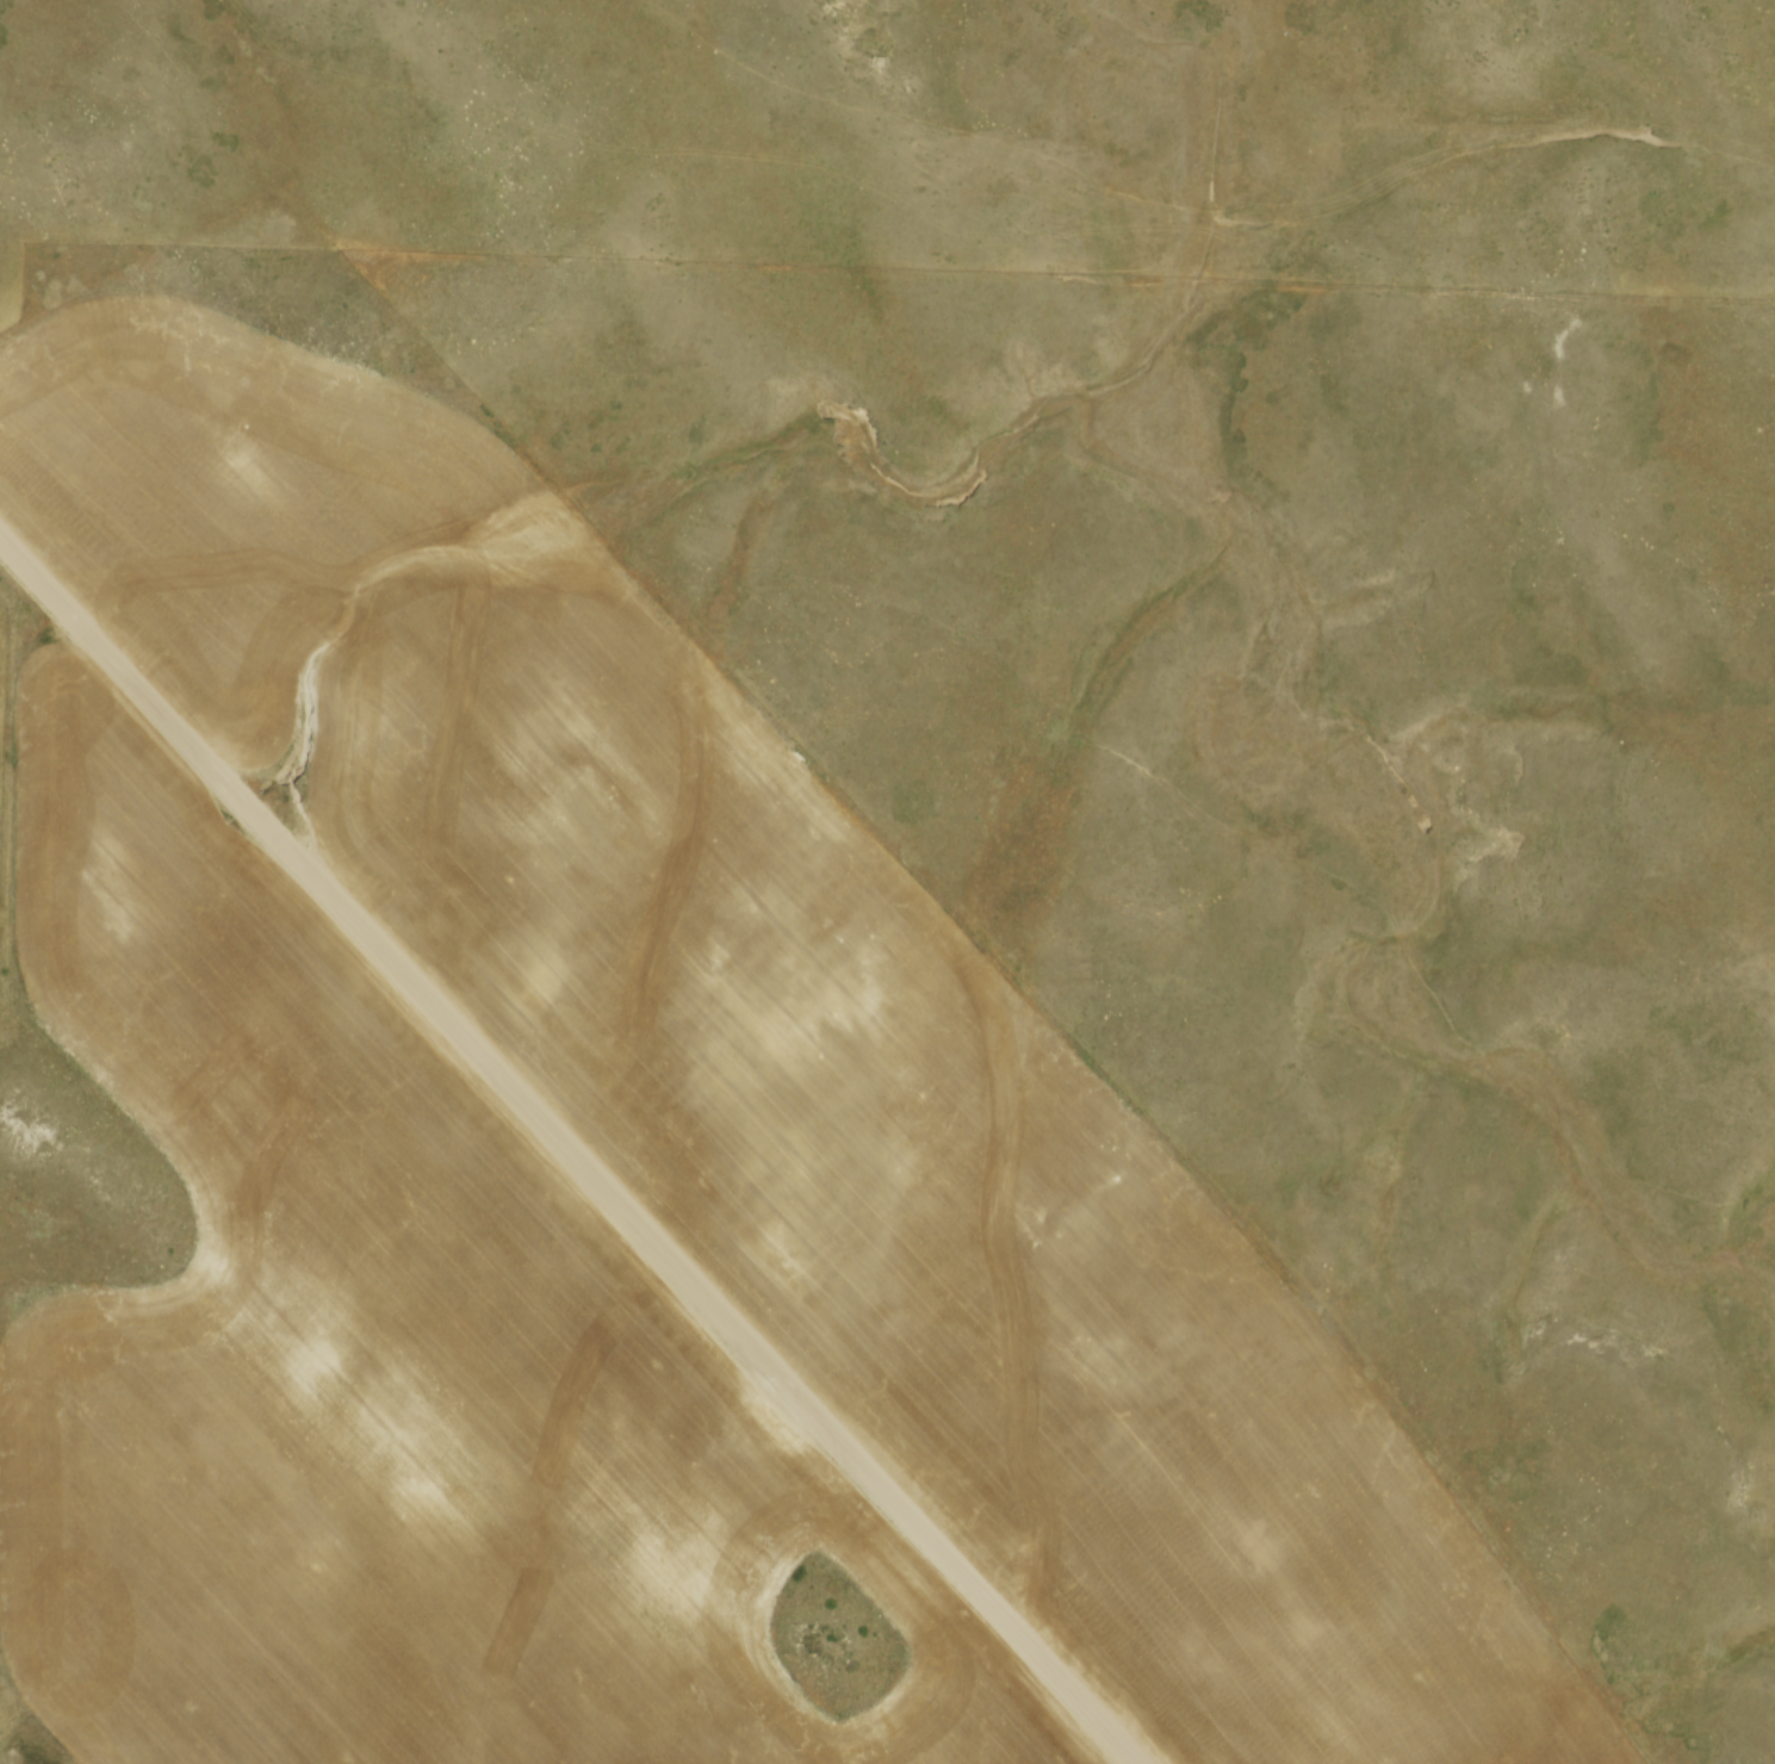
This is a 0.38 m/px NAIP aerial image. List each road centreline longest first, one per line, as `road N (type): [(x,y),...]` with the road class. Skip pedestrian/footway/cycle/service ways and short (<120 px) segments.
road 1 (tertiary): [(1134,1763),(0,538)]

